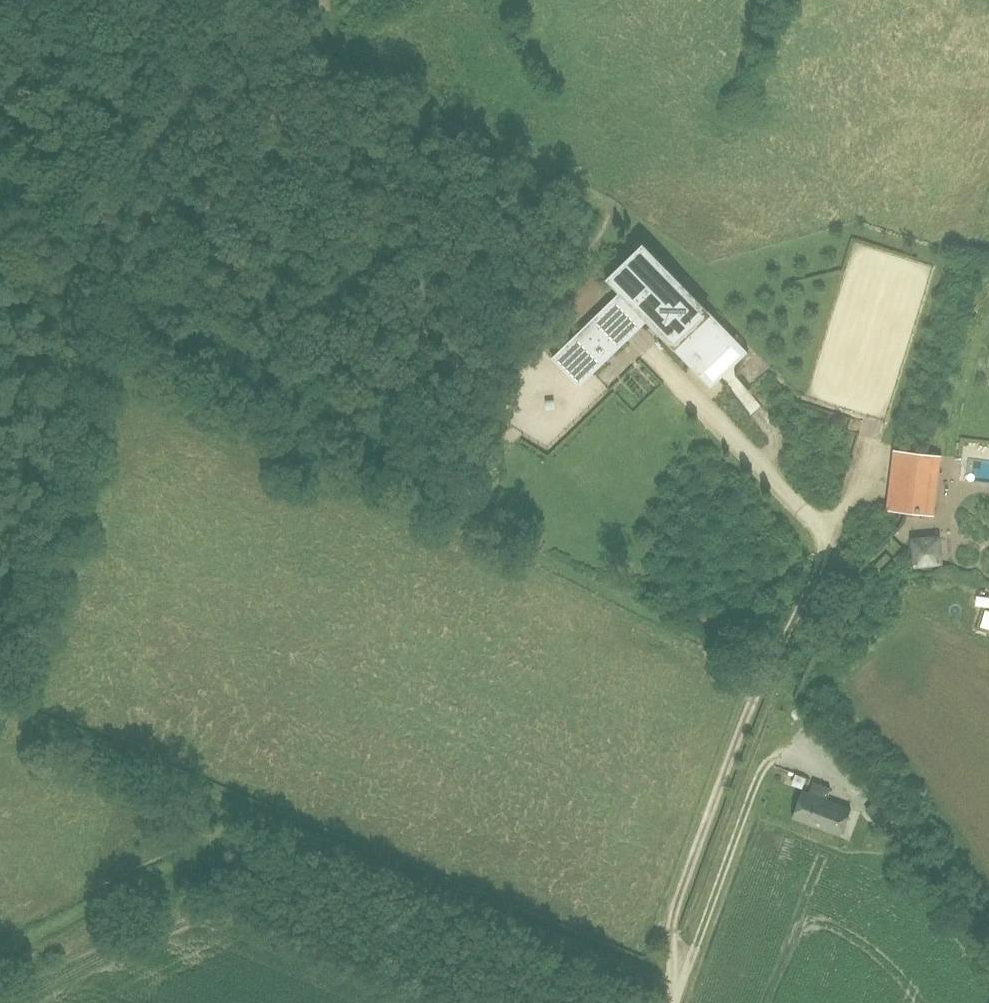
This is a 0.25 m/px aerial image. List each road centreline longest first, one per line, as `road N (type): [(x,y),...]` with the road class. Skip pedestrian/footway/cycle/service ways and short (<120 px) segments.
road 1 (track): [(679,990),(241,812)]
road 2 (track): [(241,812),(0,715)]

